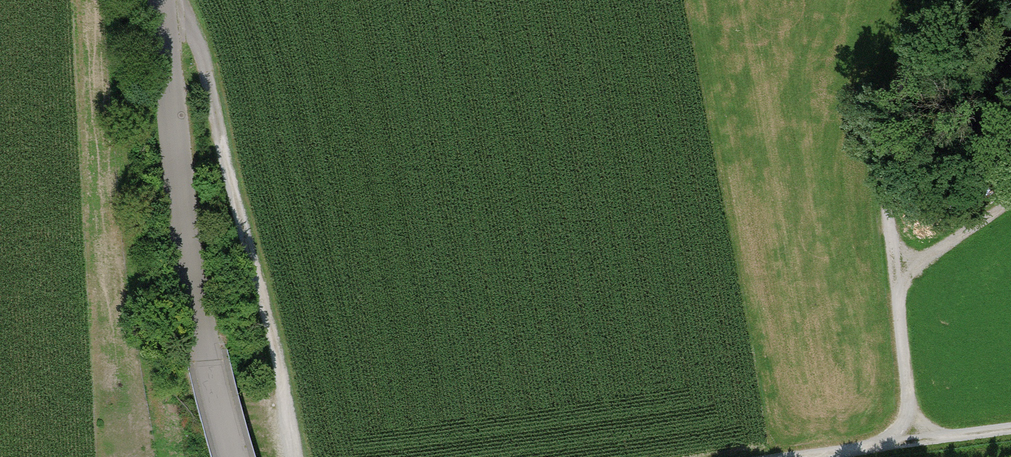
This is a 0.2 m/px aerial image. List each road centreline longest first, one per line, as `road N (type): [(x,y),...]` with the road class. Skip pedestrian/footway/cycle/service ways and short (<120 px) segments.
road 1 (track): [(295,456),(203,55),(161,4)]
road 2 (unclassified): [(161,0),(211,357),(240,456)]
road 3 (track): [(909,442),(884,114),(940,0)]
road 4 (track): [(1010,428),(795,456)]
road 5 (track): [(895,279),(1010,197)]

